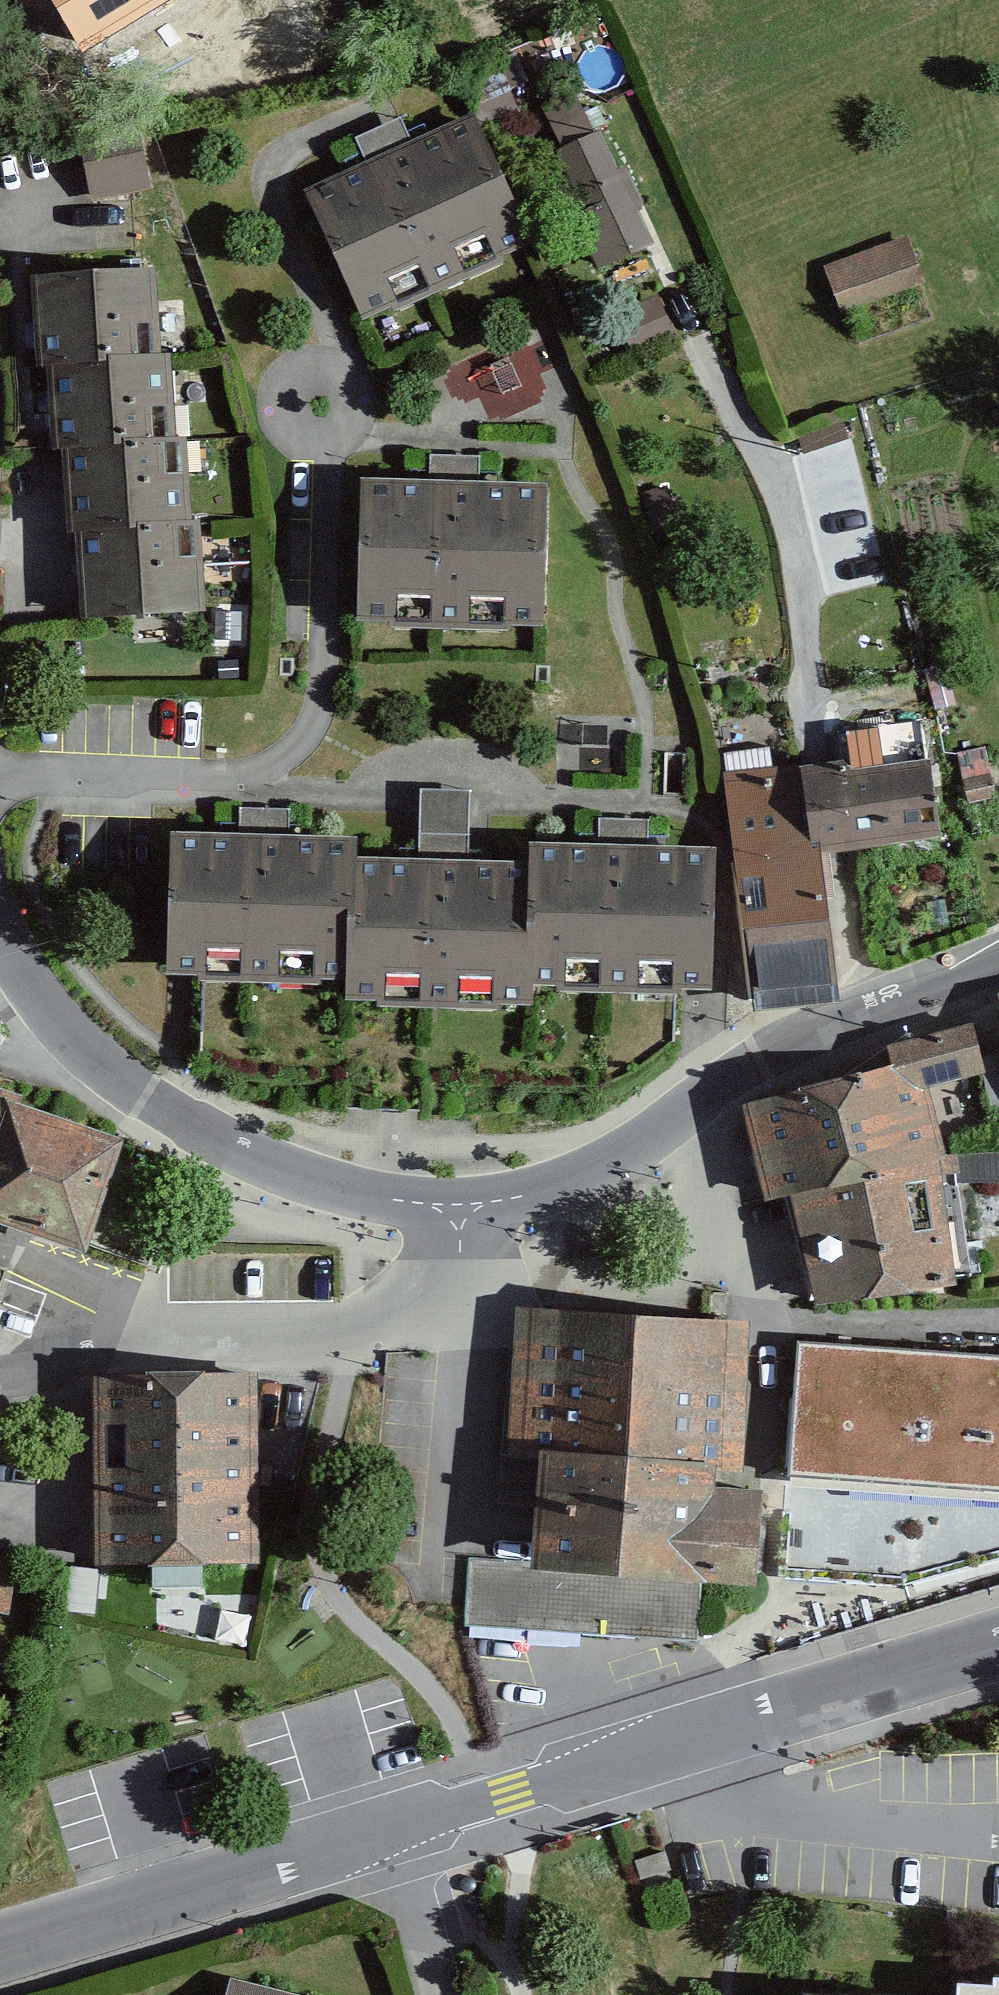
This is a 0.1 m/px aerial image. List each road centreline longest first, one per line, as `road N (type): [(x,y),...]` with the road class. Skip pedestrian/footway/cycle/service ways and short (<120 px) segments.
road 1 (residential): [(0,1947),(998,1649)]
road 2 (residential): [(998,956),(783,1050),(579,1180),(459,1206)]
road 3 (residential): [(0,1376),(431,1301),(454,1284),(459,1206)]
road 4 (unclassified): [(265,1158),(159,1106),(72,1034),(0,940)]
road 5 (residential): [(459,1206),(381,1196),(265,1158)]

